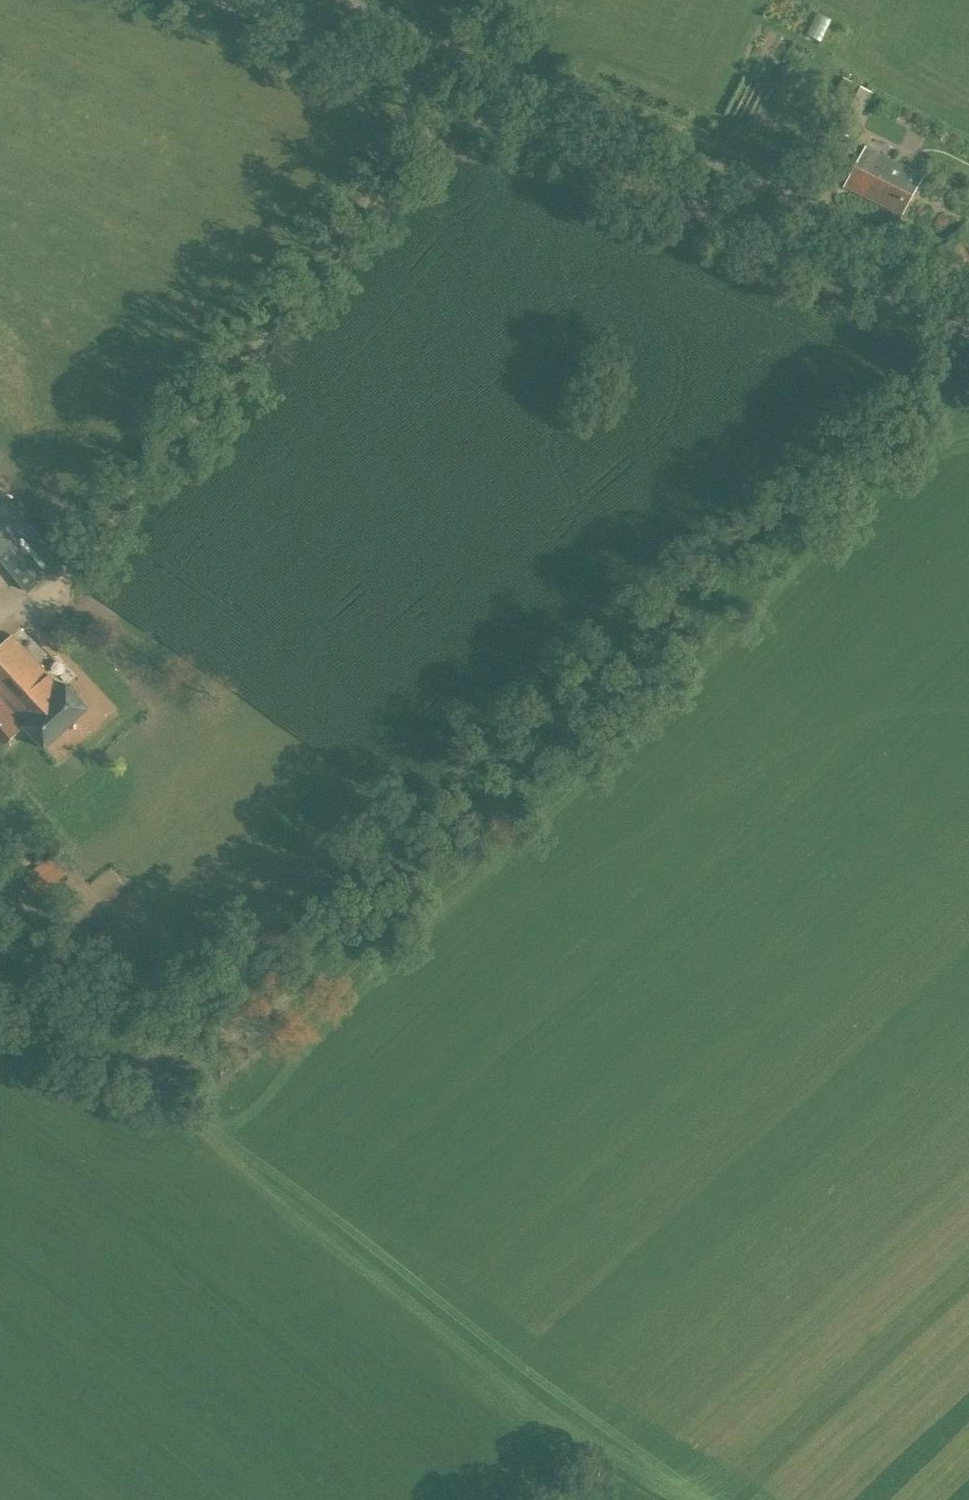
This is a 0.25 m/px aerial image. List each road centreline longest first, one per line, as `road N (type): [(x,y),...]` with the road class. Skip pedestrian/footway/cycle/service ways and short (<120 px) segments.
road 1 (secondary): [(230,0),(968,328)]

